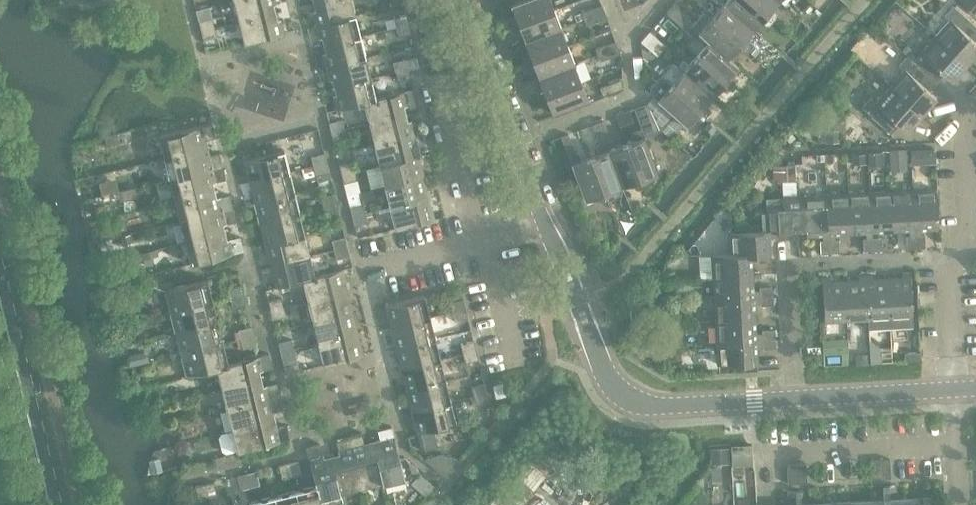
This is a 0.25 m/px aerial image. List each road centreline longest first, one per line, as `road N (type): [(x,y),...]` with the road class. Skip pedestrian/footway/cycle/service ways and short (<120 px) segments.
road 1 (tertiary): [(459,0),(608,379),(643,403),(797,398)]
road 2 (residential): [(975,112),(964,128),(967,230),(954,257),(959,389)]
road 3 (secondary): [(55,504),(0,286)]
road 4 (residential): [(763,457),(959,449)]
road 5 (tertiary): [(797,398),(959,389)]
road 6 (residential): [(797,398),(789,266)]

